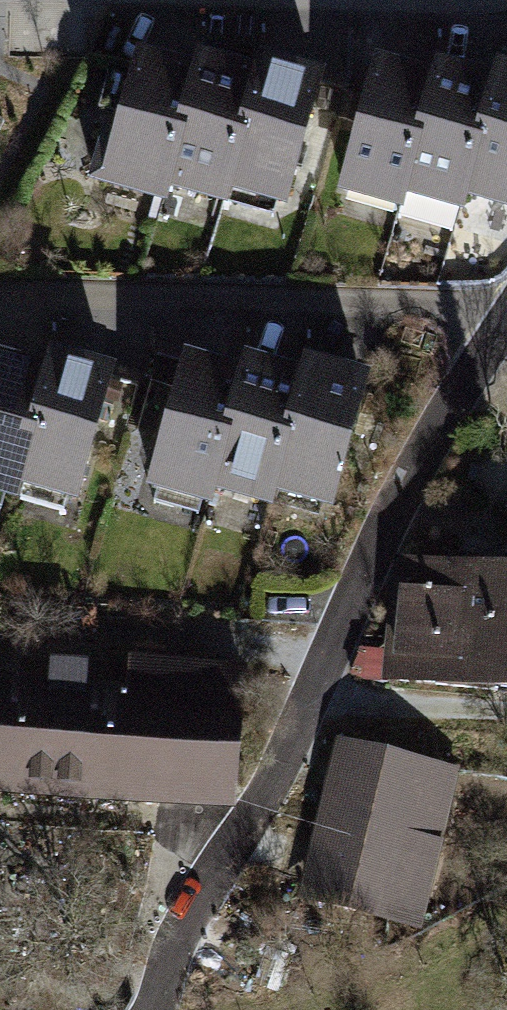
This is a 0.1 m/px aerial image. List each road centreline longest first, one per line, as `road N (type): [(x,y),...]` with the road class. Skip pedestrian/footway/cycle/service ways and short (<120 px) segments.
road 1 (residential): [(506,321),(400,499),(292,754),(202,890),(147,1009)]

